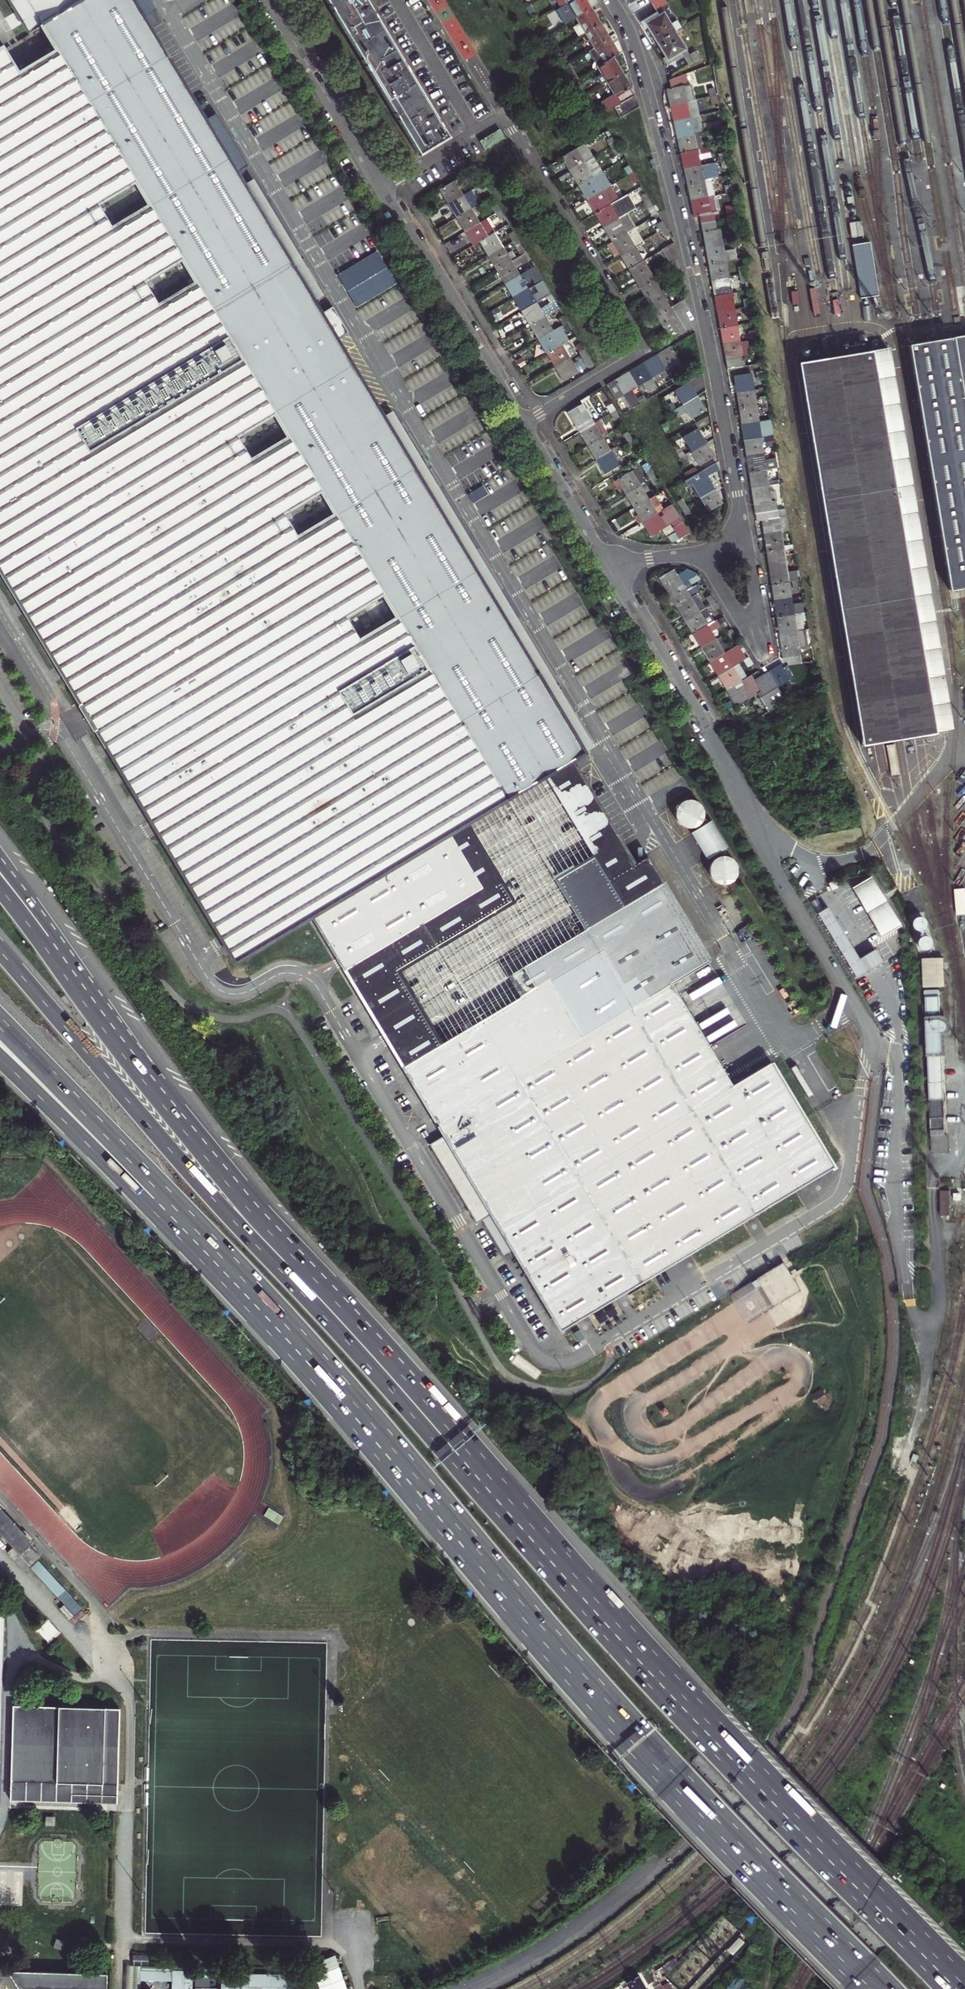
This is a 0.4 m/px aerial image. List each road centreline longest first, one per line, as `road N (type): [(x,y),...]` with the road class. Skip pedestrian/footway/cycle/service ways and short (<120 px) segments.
road 1 (motorway): [(292,1337),(594,1693),(879,1988)]
road 2 (motorway): [(488,1482),(342,1336),(0,952)]
road 3 (motorway): [(962,1988),(659,1676),(488,1482)]
road 4 (trunk): [(488,1482),(71,974)]
road 5 (residential): [(611,0),(639,61),(688,248),(744,526)]
road 6 (residential): [(476,131),(498,120),(510,125),(638,341),(631,359),(520,426)]
road 7 (trunk): [(0,1023),(181,1206),(292,1337)]
road 8 (motorway): [(0,1059),(292,1337)]
road 9 (residential): [(605,568),(761,839)]
road 10 (residential): [(381,190),(520,426)]
road 11 (unclassified): [(863,1080),(867,1038),(855,1006),(761,839)]
road 12 (residential): [(744,526),(766,636),(754,644),(704,552)]
road 13 (residential): [(267,0),(381,190)]
road 14 (residential): [(520,426),(605,568)]
road 15 (residential): [(397,0),(476,131)]
road 16 (trunk): [(71,974),(0,857)]

